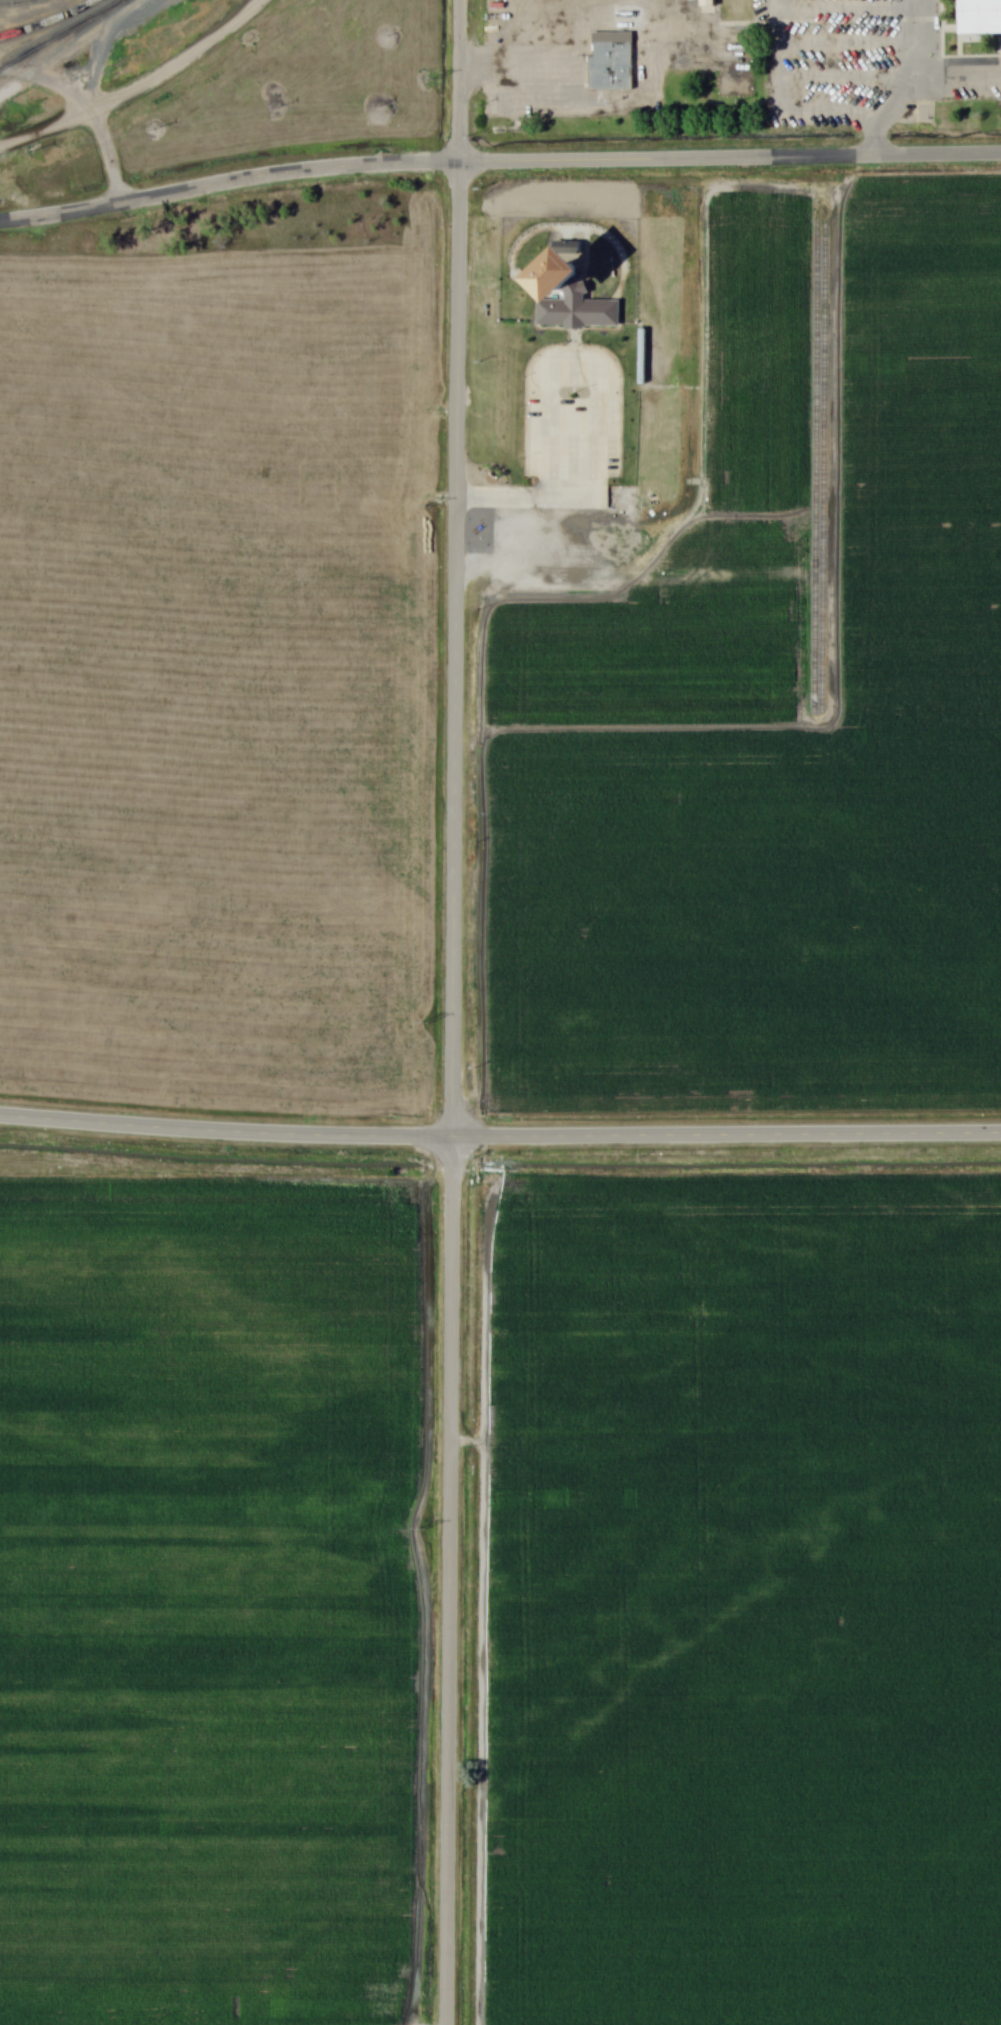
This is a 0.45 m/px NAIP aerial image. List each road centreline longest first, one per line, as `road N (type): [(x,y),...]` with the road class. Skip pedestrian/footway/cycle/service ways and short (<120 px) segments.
road 1 (tertiary): [(1000,1130),(452,1134),(187,1130),(0,1116)]
road 2 (residential): [(452,1134),(460,163)]
road 3 (residential): [(447,2024),(452,1134)]
road 4 (residential): [(1000,157),(460,163)]

